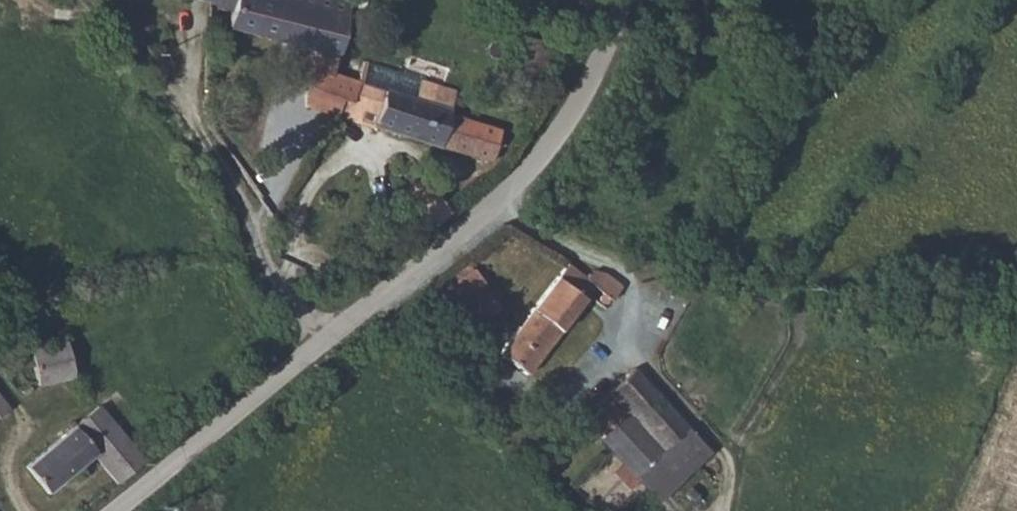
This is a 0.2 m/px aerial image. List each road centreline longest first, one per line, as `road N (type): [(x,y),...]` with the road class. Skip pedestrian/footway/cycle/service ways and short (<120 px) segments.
road 1 (unclassified): [(116,510),(489,210),(591,75),(624,0)]
road 2 (track): [(252,216),(191,124),(88,0)]

